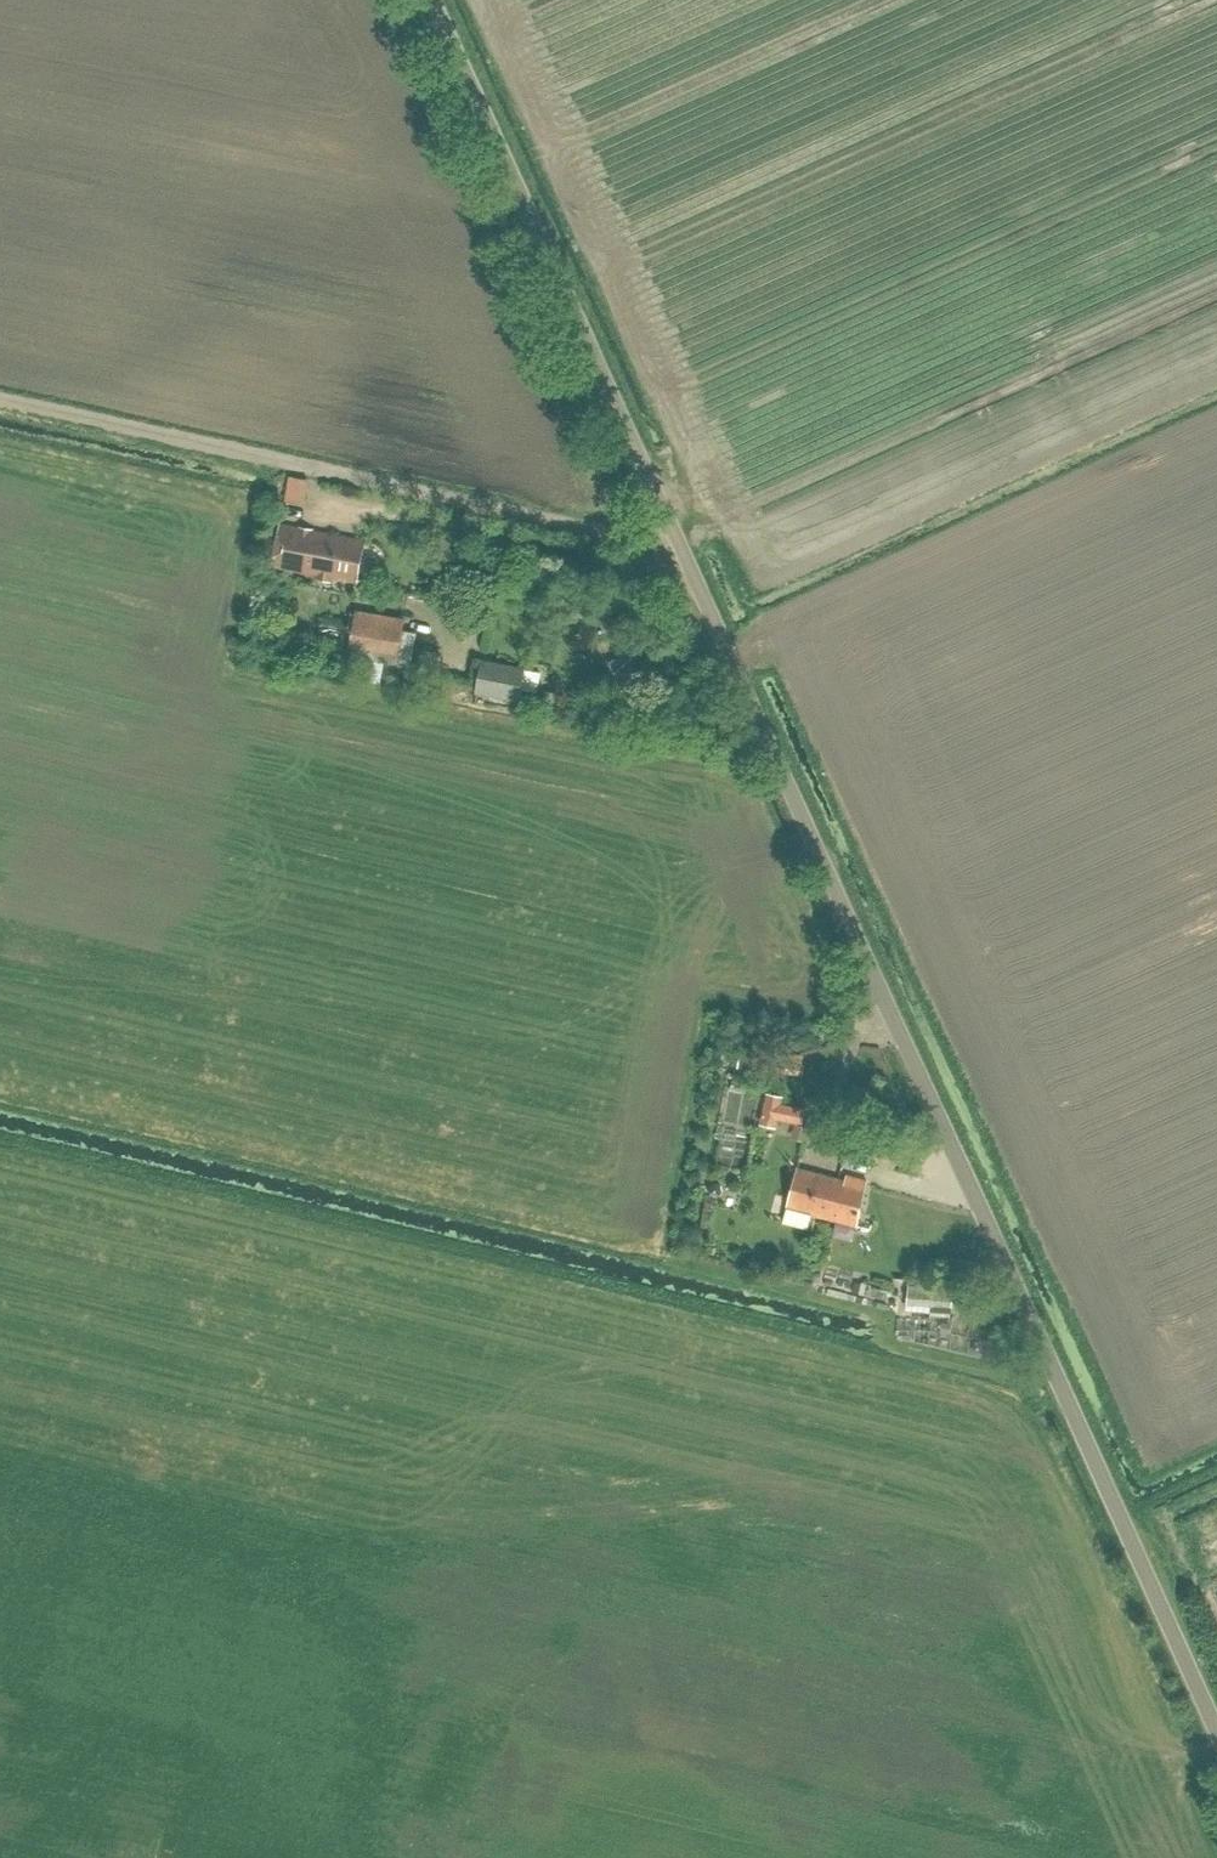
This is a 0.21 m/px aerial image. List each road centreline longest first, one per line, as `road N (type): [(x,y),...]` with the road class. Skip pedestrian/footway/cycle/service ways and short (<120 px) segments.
road 1 (unclassified): [(1216,1712),(432,0)]
road 2 (track): [(0,398),(679,546)]

